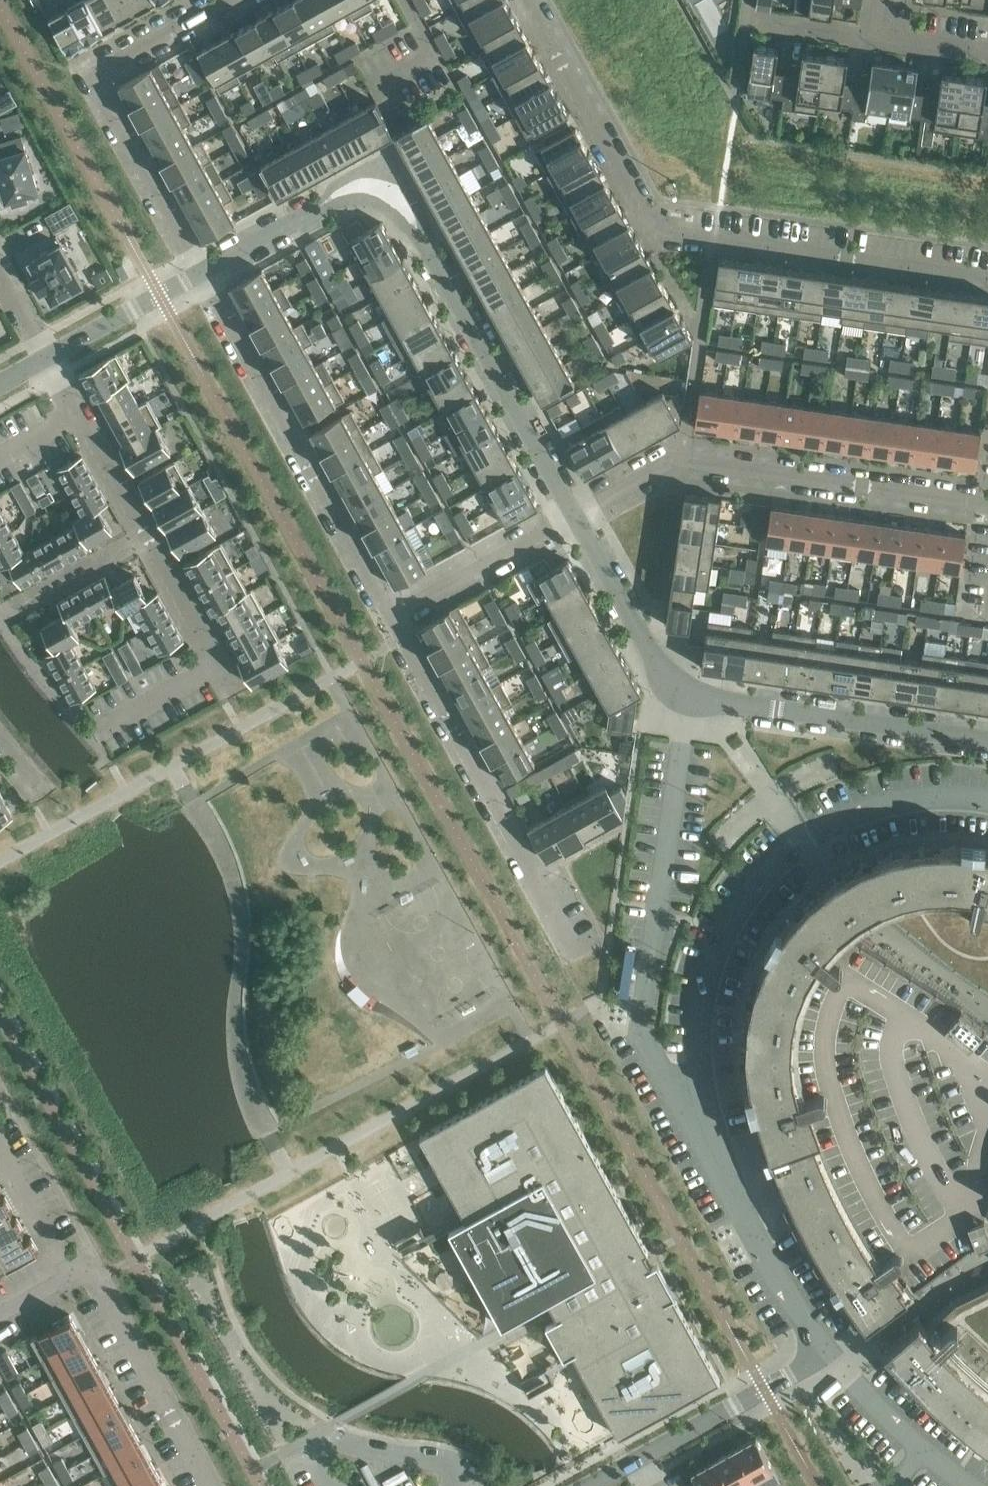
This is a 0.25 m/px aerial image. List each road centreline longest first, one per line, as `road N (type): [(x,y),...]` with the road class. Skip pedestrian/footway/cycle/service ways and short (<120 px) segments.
road 1 (tertiary): [(987,804),(907,805),(831,830),(766,876),(735,919),(700,1023),(709,1139),(781,1284),(829,1357),(640,1458)]
road 2 (residential): [(204,271),(386,173),(575,512)]
road 3 (residential): [(987,274),(657,227),(530,0)]
road 4 (residential): [(575,512),(664,678),(689,696),(987,742)]
road 5 (residential): [(575,512),(677,458),(987,500)]
road 6 (residential): [(389,616),(204,271)]
road 7 (residential): [(576,950),(389,616)]
road 8 (residential): [(95,1263),(215,1485)]
road 9 (residential): [(204,271),(97,77)]
road 10 (residential): [(389,616),(575,512)]
road 11 (residential): [(51,357),(147,533)]
road 12 (residential): [(0,1089),(95,1263)]
road 13 (residential): [(147,533),(238,689)]
road 14 (residential): [(51,357),(204,271)]
road 15 (residential): [(147,533),(0,615)]
road 16 (residential): [(233,0),(97,77)]
road 17 (residential): [(876,34),(749,17)]

